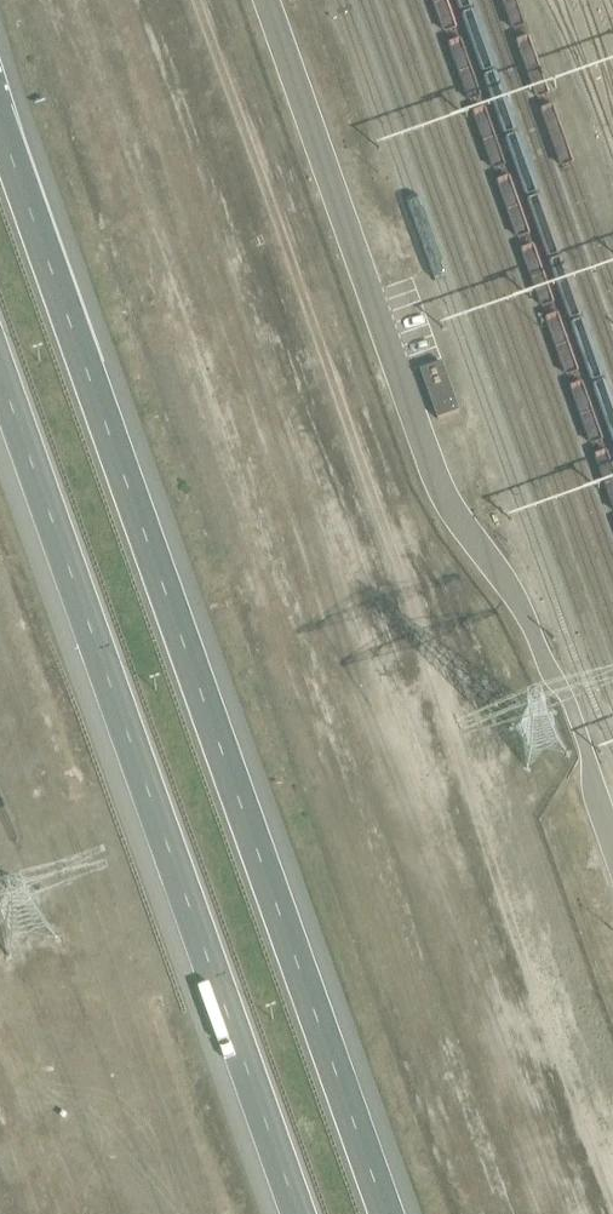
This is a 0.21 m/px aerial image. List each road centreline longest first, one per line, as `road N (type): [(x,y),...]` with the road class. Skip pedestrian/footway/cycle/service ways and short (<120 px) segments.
road 1 (trunk): [(387,1213),(0,122)]
road 2 (trunk): [(0,375),(298,1213)]

